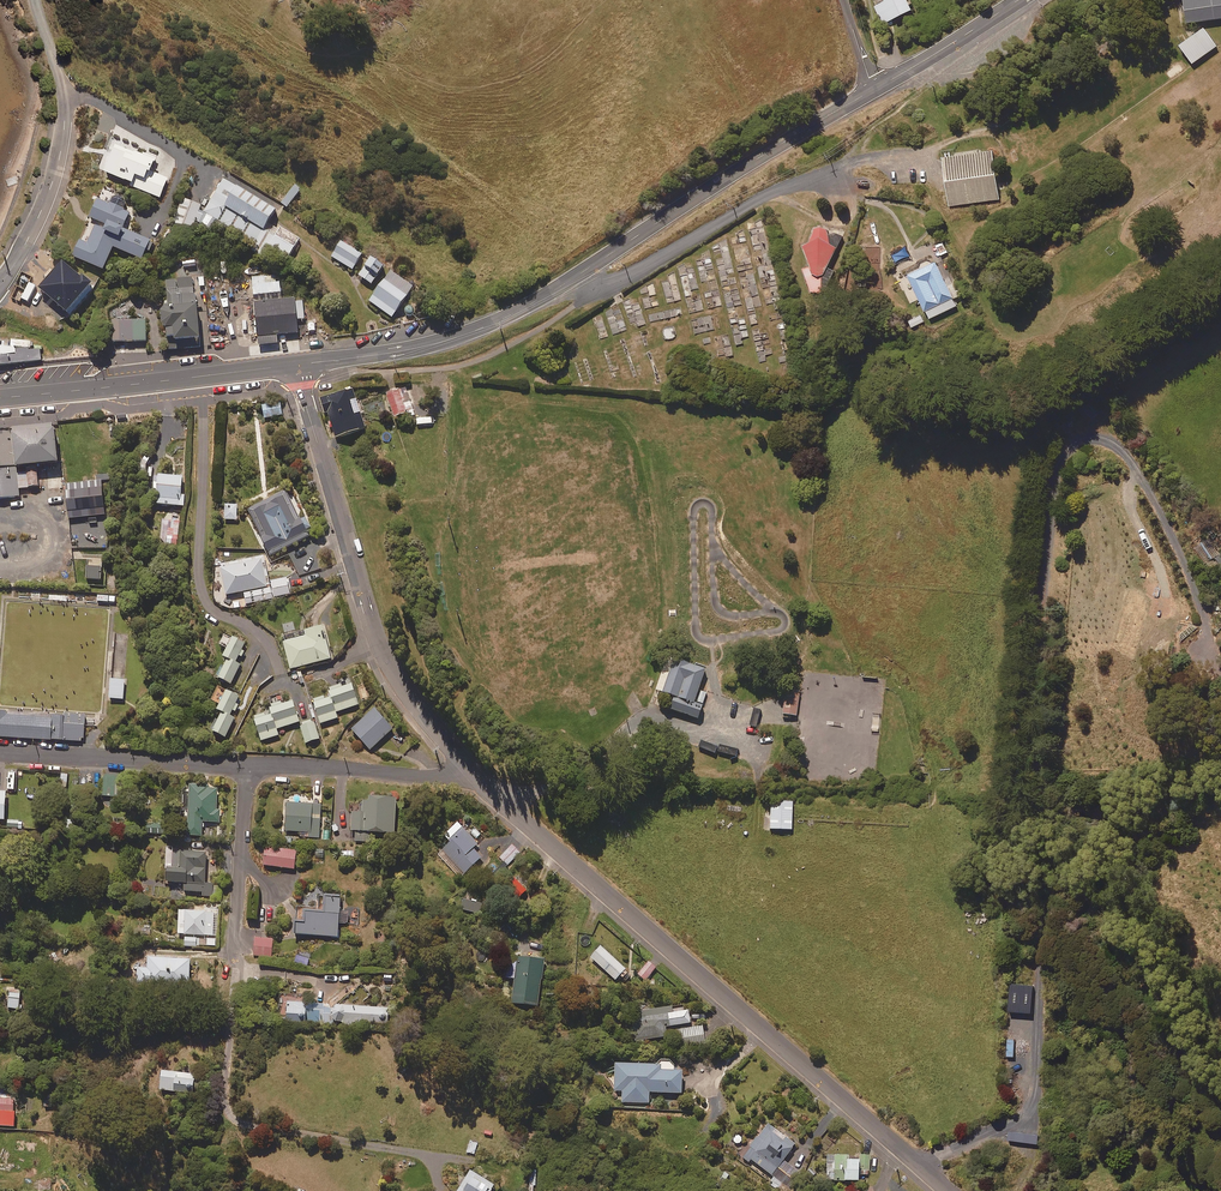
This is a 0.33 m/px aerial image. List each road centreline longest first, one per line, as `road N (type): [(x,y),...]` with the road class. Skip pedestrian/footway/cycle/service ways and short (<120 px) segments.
road 1 (secondary): [(876,88),(492,324),(406,350),(295,365)]
road 2 (unclassified): [(467,774),(899,1146)]
road 3 (residential): [(246,765),(229,1114),(240,1123),(435,1157)]
road 4 (unclassified): [(295,365),(390,672),(467,774)]
road 5 (unclassified): [(0,286),(39,218),(60,160),(63,100),(36,0)]
road 6 (secondary): [(295,365),(0,398)]
road 7 (residential): [(246,765),(0,752)]
road 8 (residential): [(467,774),(433,779),(246,765)]
road 9 (secondary): [(1020,0),(876,88)]

